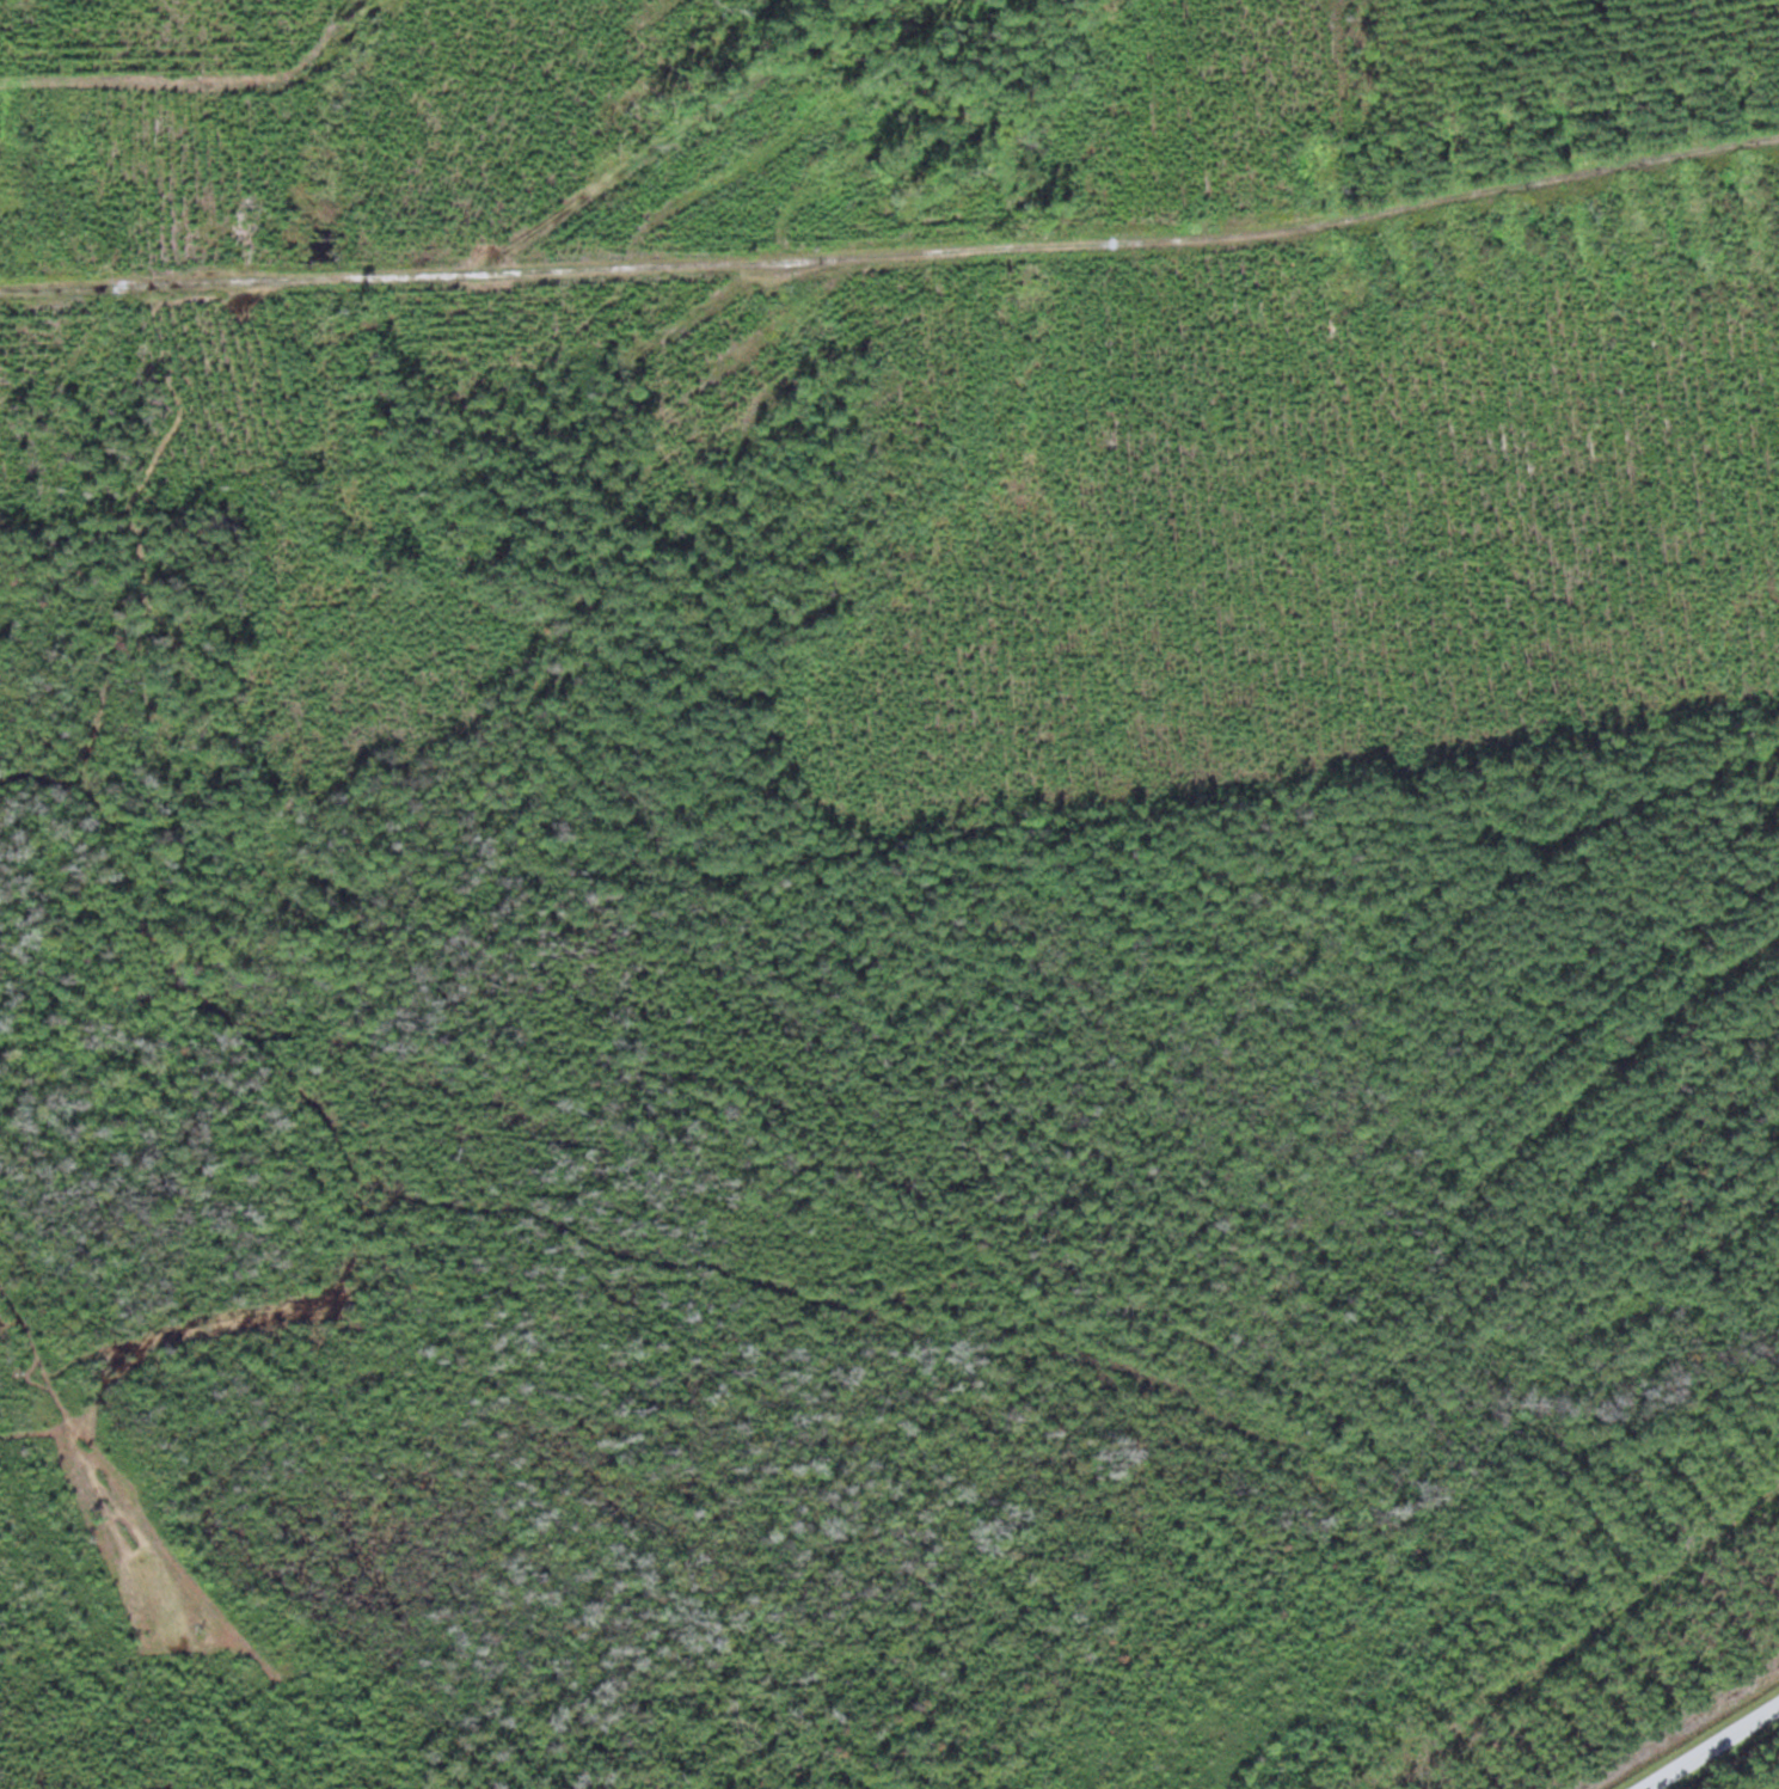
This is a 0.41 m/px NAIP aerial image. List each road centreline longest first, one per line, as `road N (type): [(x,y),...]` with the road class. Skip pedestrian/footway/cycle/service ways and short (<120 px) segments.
road 1 (track): [(1778,137),(1223,229),(0,277)]
road 2 (secondary): [(1610,1788),(1778,1676)]

